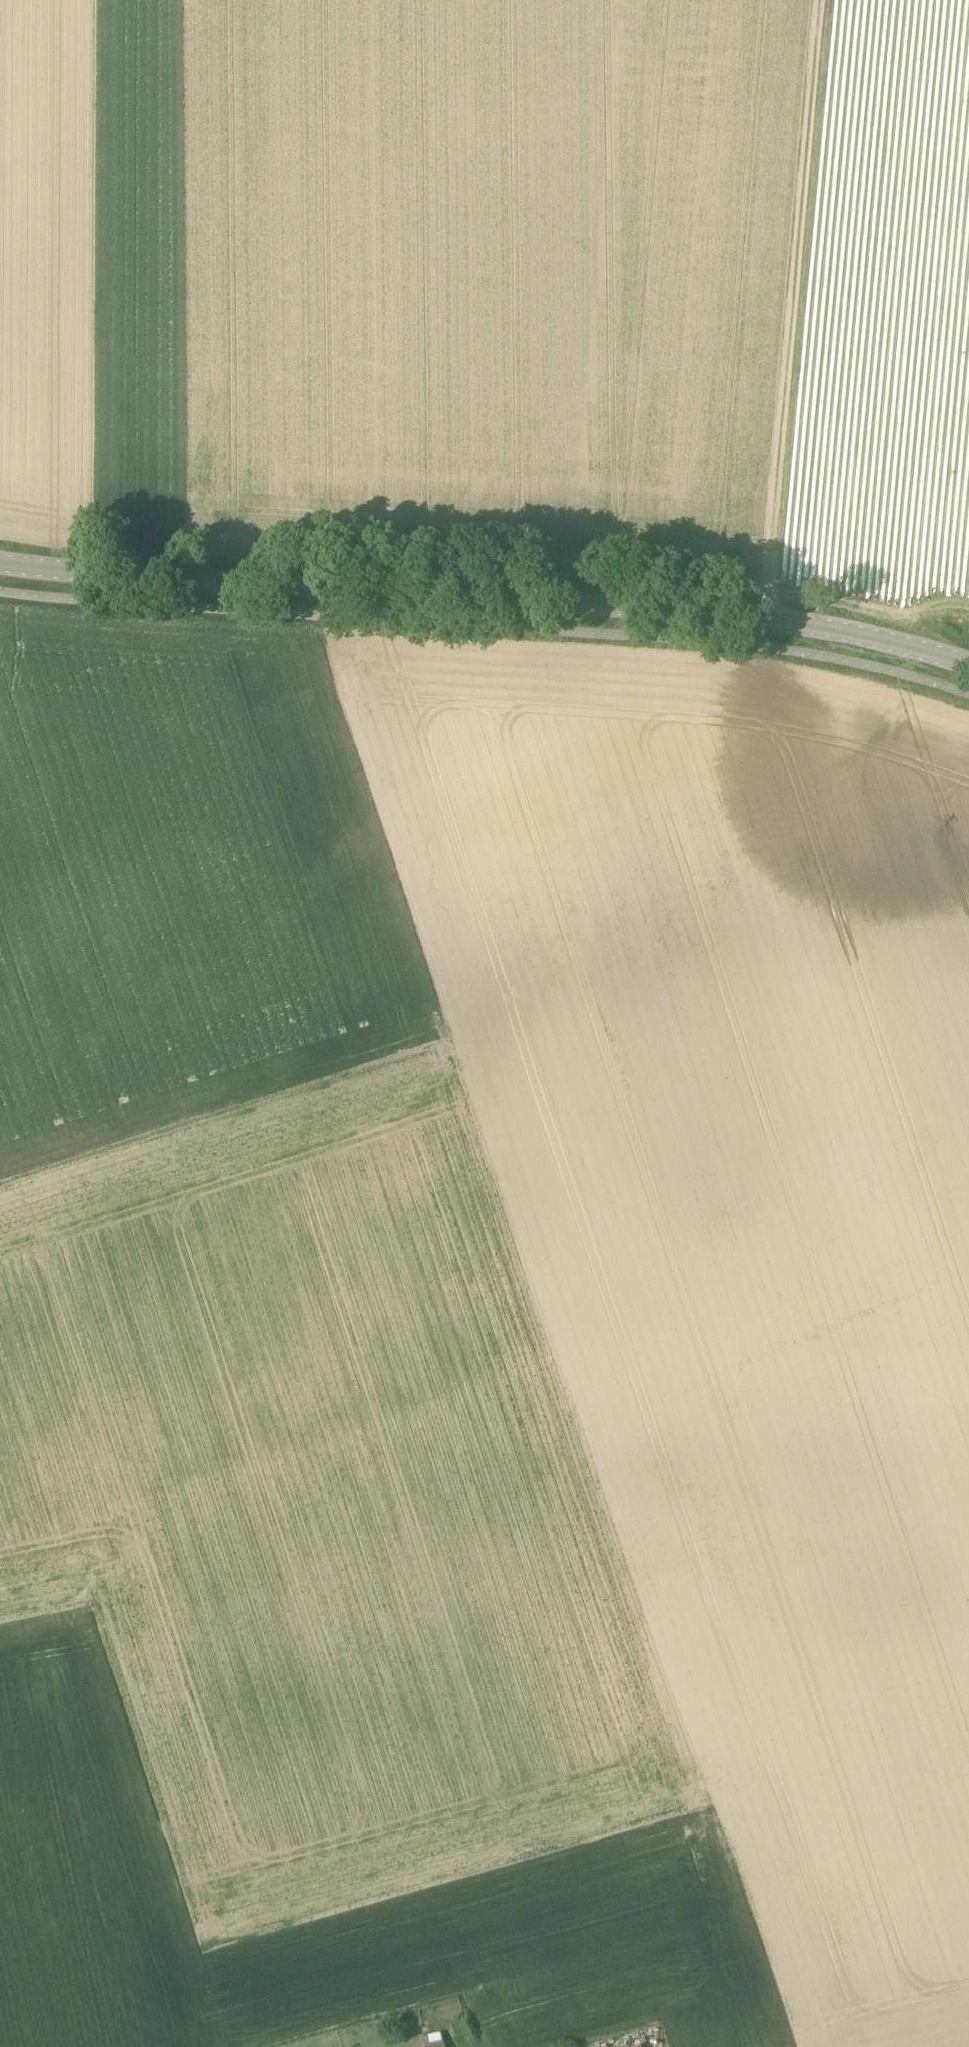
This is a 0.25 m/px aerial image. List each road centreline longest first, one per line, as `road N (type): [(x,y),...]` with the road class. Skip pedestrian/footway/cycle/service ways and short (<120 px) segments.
road 1 (tertiary): [(968,659),(765,616),(0,560)]
road 2 (track): [(818,0),(762,648)]

